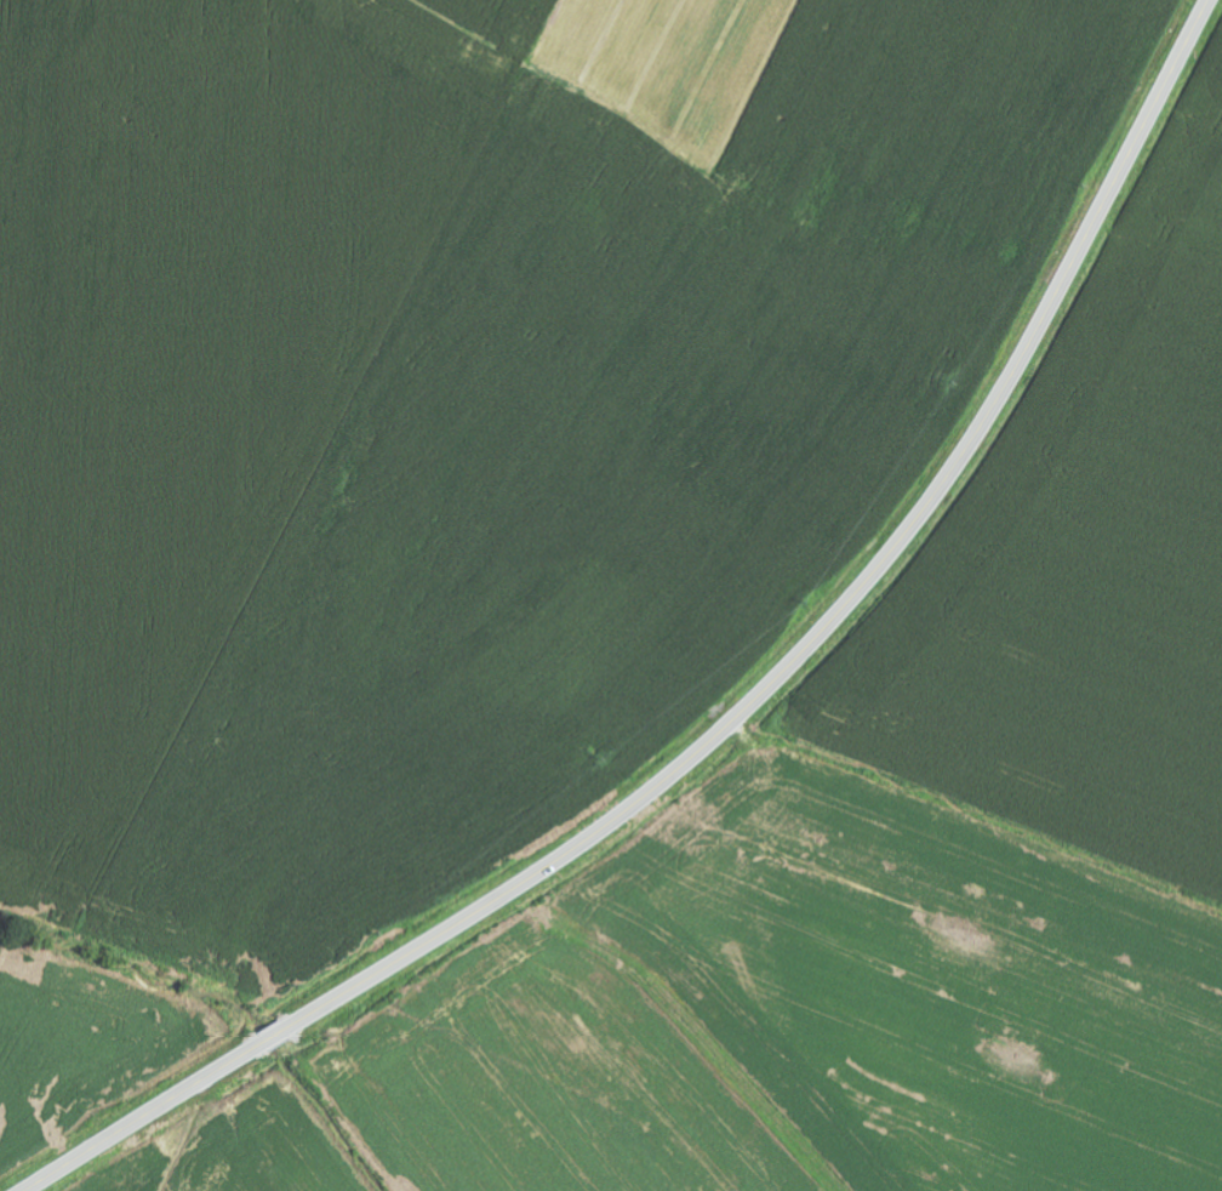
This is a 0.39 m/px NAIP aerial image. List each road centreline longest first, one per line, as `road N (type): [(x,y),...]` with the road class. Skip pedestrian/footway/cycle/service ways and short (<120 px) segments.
road 1 (secondary): [(1211,0),(1050,310),(931,502),(809,648),(647,796),(492,904),(27,1190)]

